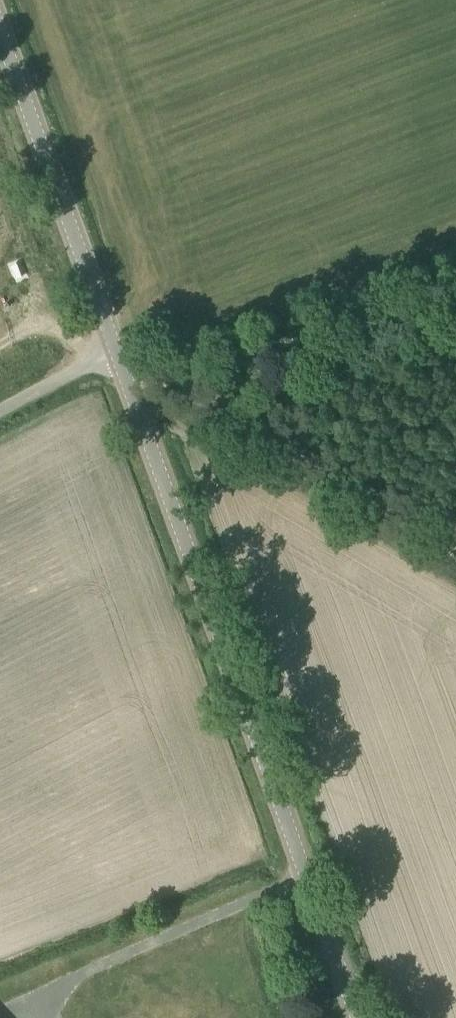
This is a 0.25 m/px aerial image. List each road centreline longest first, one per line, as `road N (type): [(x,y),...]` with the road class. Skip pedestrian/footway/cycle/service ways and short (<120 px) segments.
road 1 (tertiary): [(355,1017),(115,354)]
road 2 (track): [(455,544),(145,361),(115,354)]
road 3 (tertiary): [(115,354),(0,35)]
road 4 (unclassified): [(0,414),(115,354)]

